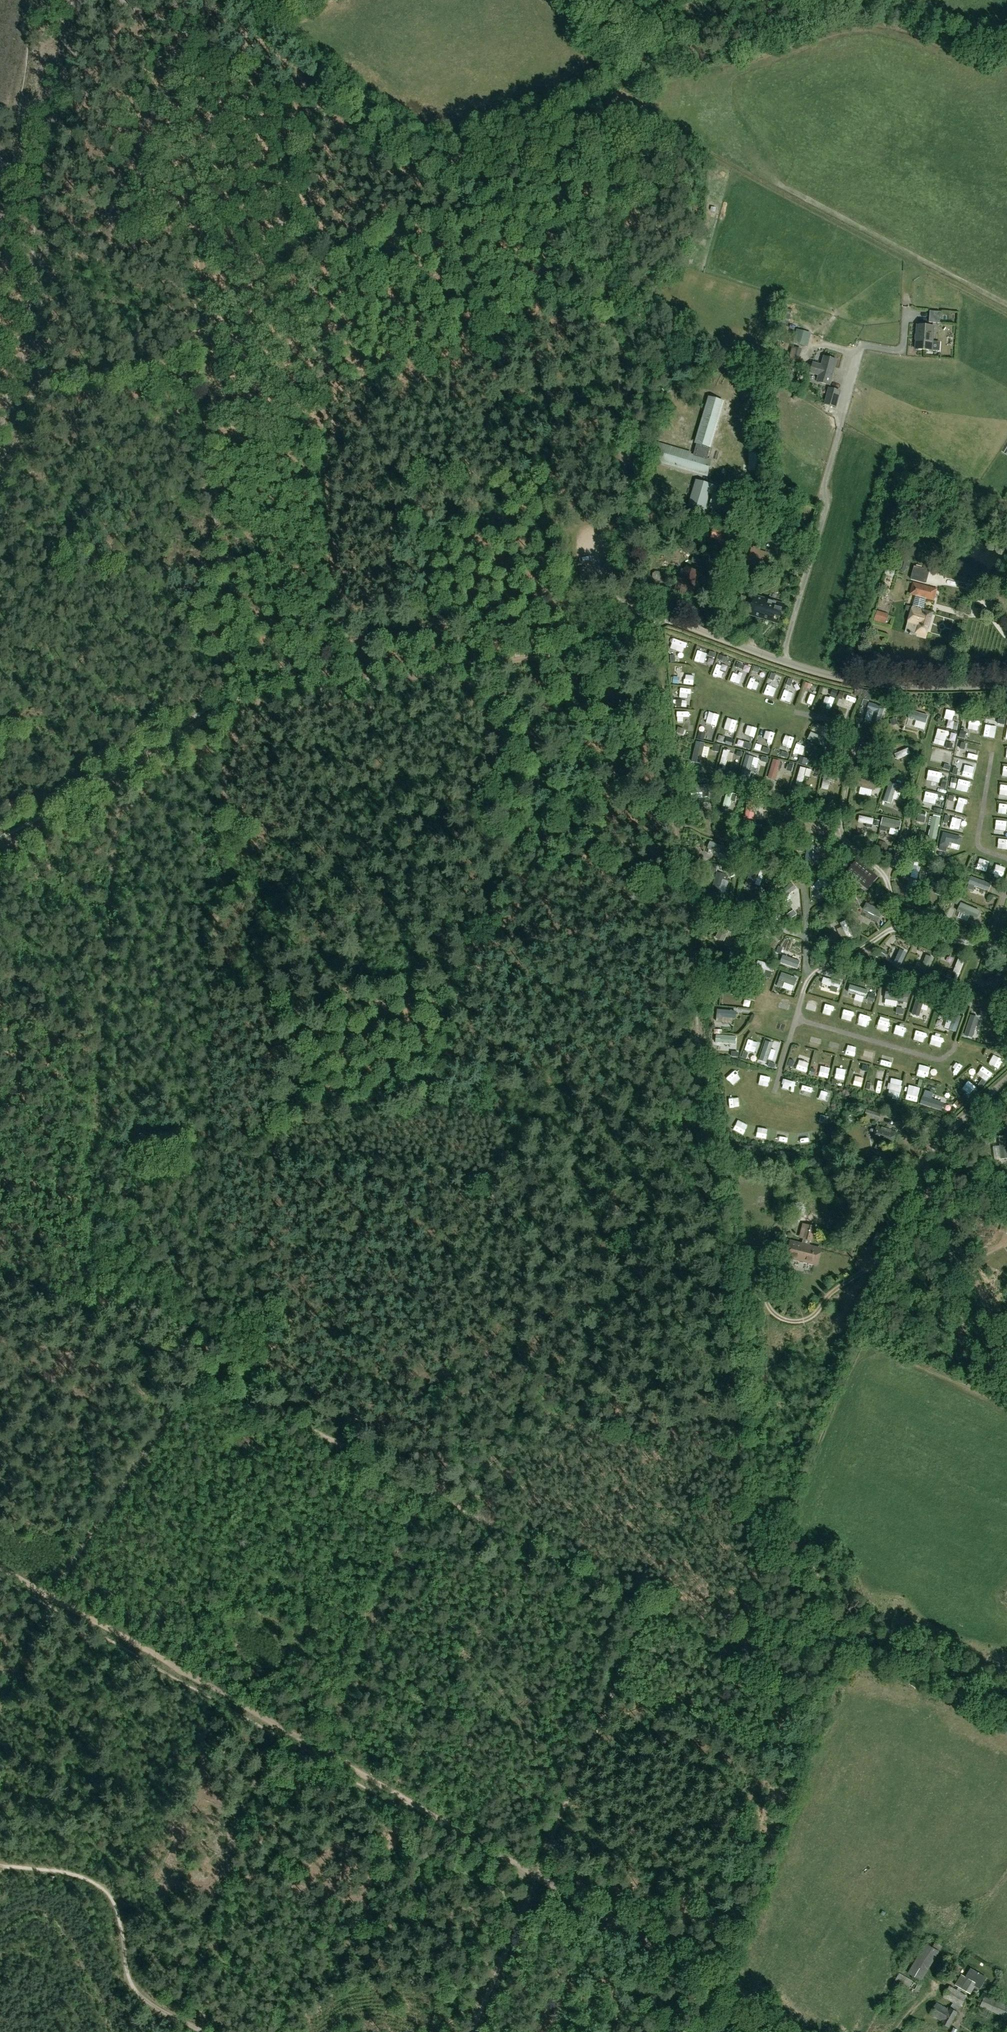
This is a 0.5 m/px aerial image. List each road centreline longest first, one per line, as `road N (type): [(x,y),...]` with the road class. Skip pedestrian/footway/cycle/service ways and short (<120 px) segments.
road 1 (track): [(609,215),(627,554),(633,594),(655,643),(755,1585)]
road 2 (track): [(192,229),(229,699),(212,1133),(93,1144)]
road 3 (track): [(803,2031),(0,1568)]
road 4 (track): [(645,1607),(0,1267)]
road 5 (track): [(0,846),(229,708),(649,628)]
road 6 (track): [(344,688),(304,103)]
road 7 (track): [(471,2031),(645,1607),(722,1642),(739,1642)]
road 8 (track): [(83,1310),(118,780)]
road 9 (track): [(0,455),(31,355),(46,179),(80,0)]
road 10 (track): [(774,1559),(859,1342),(882,1336),(884,1305),(927,1192),(928,1155)]
road 11 (track): [(609,215),(468,203),(217,49)]
road 12 (unclassified): [(1006,685),(864,682),(639,611)]
road 13 (track): [(625,119),(660,128),(919,266)]
road 14 (track): [(971,944),(908,930),(862,852),(787,799),(725,777)]
road 15 (track): [(0,1866),(96,1876),(123,1915),(135,1979),(155,2003),(203,2031)]
road 16 (track): [(43,233),(309,221)]
road 17 (track): [(182,28),(106,231)]
road 18 (track): [(1006,1350),(927,1192)]
road 19 (track): [(639,611),(604,589),(589,522),(627,518)]
road 20 (track): [(1006,313),(919,266),(909,276),(906,308)]
road 21 (track): [(803,994),(814,973),(898,917)]

